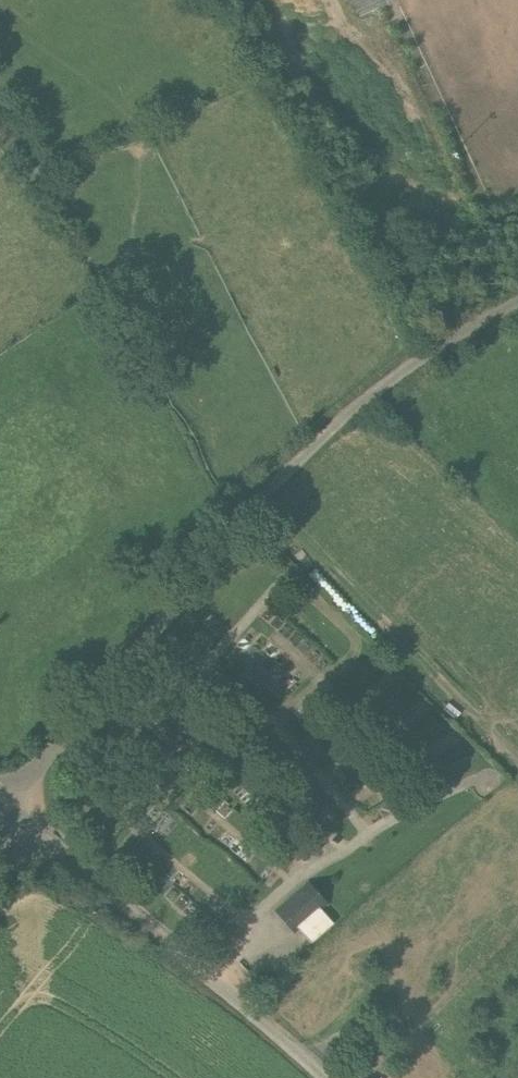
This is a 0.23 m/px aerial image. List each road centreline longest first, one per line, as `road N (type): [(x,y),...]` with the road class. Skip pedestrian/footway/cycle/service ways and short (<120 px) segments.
road 1 (track): [(17,815),(256,510),(366,406),(517,306)]
road 2 (residential): [(17,815),(320,1077)]

